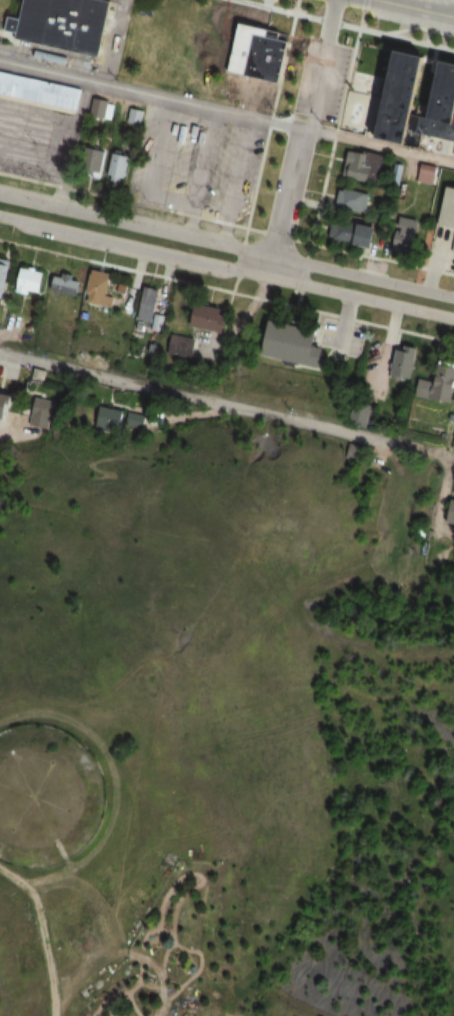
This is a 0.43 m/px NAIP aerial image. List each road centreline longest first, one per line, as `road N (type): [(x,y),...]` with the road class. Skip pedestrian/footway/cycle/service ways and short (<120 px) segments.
road 1 (residential): [(0,216),(453,320)]
road 2 (residential): [(453,458),(0,354)]
road 3 (residential): [(453,298),(0,195)]
road 4 (residential): [(300,131),(268,278)]

